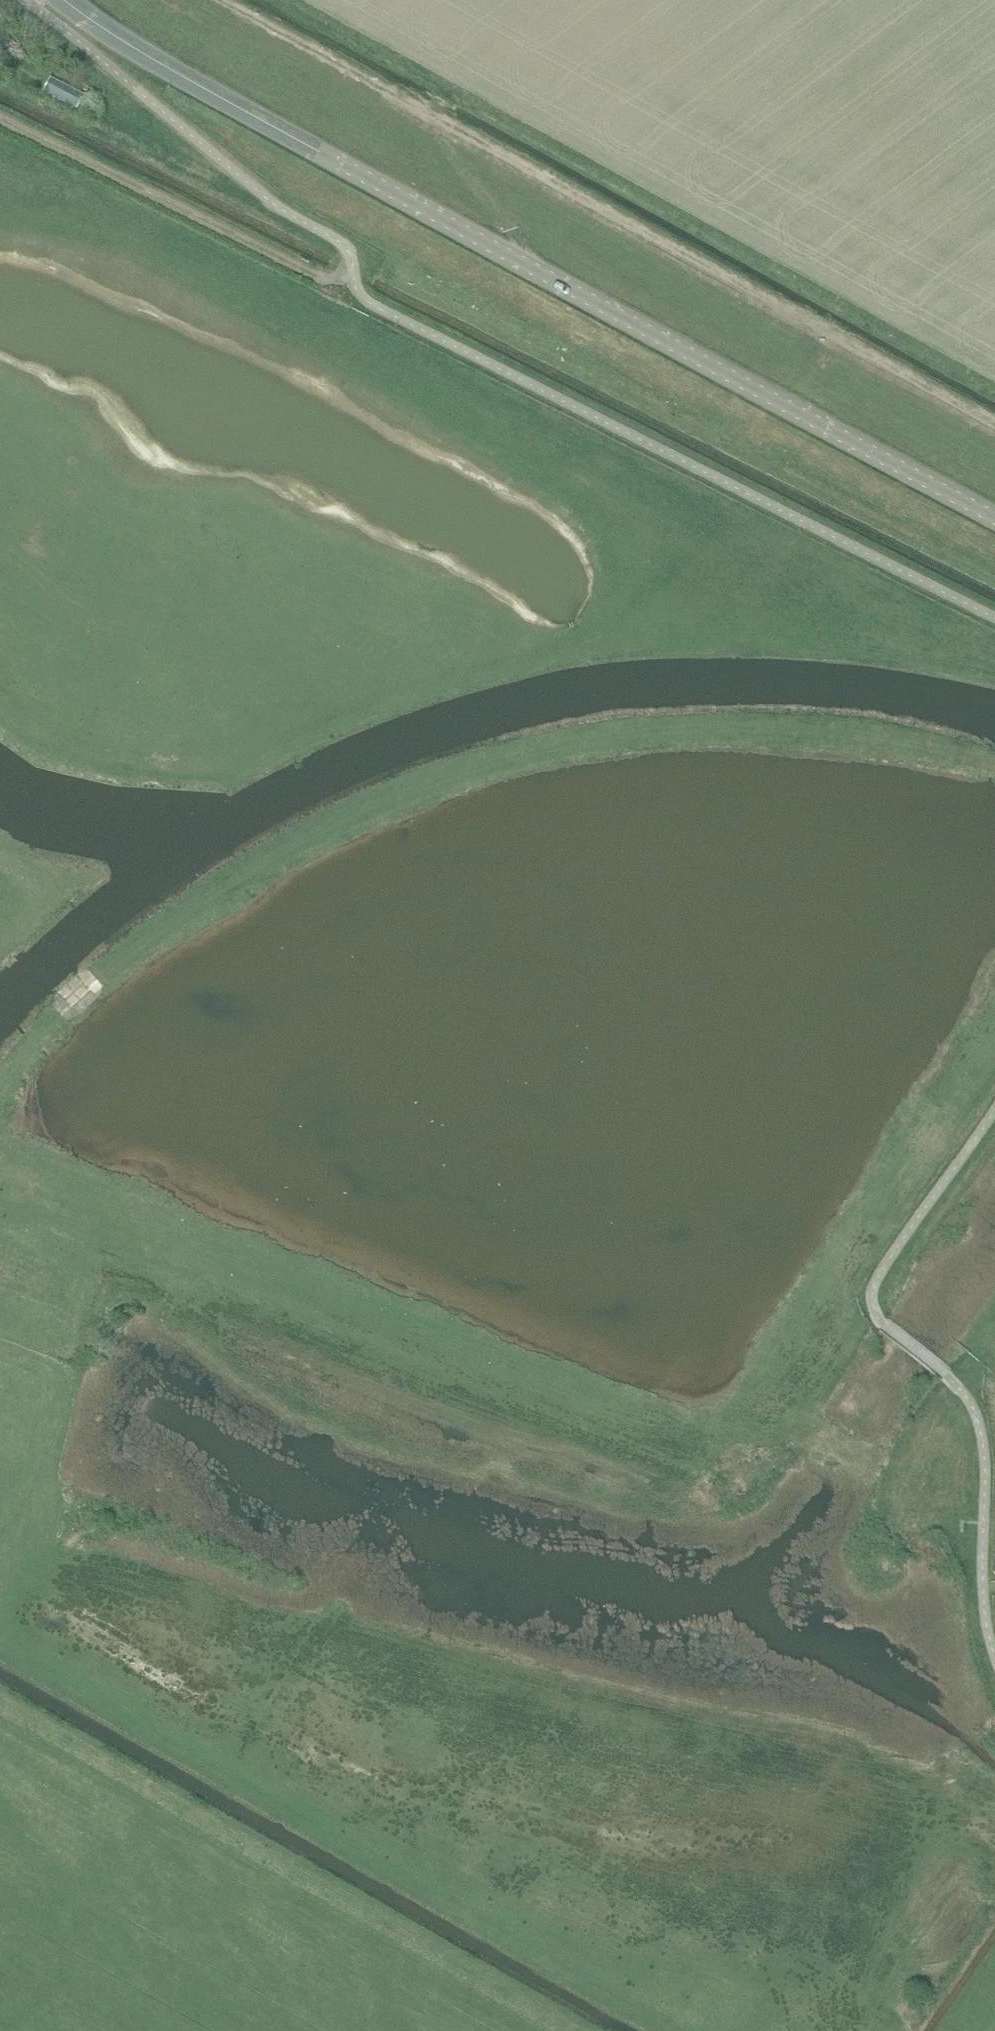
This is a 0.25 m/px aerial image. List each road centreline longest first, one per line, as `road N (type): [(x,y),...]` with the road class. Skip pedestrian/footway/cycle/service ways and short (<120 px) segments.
road 1 (tertiary): [(994,515),(154,61),(64,0)]

